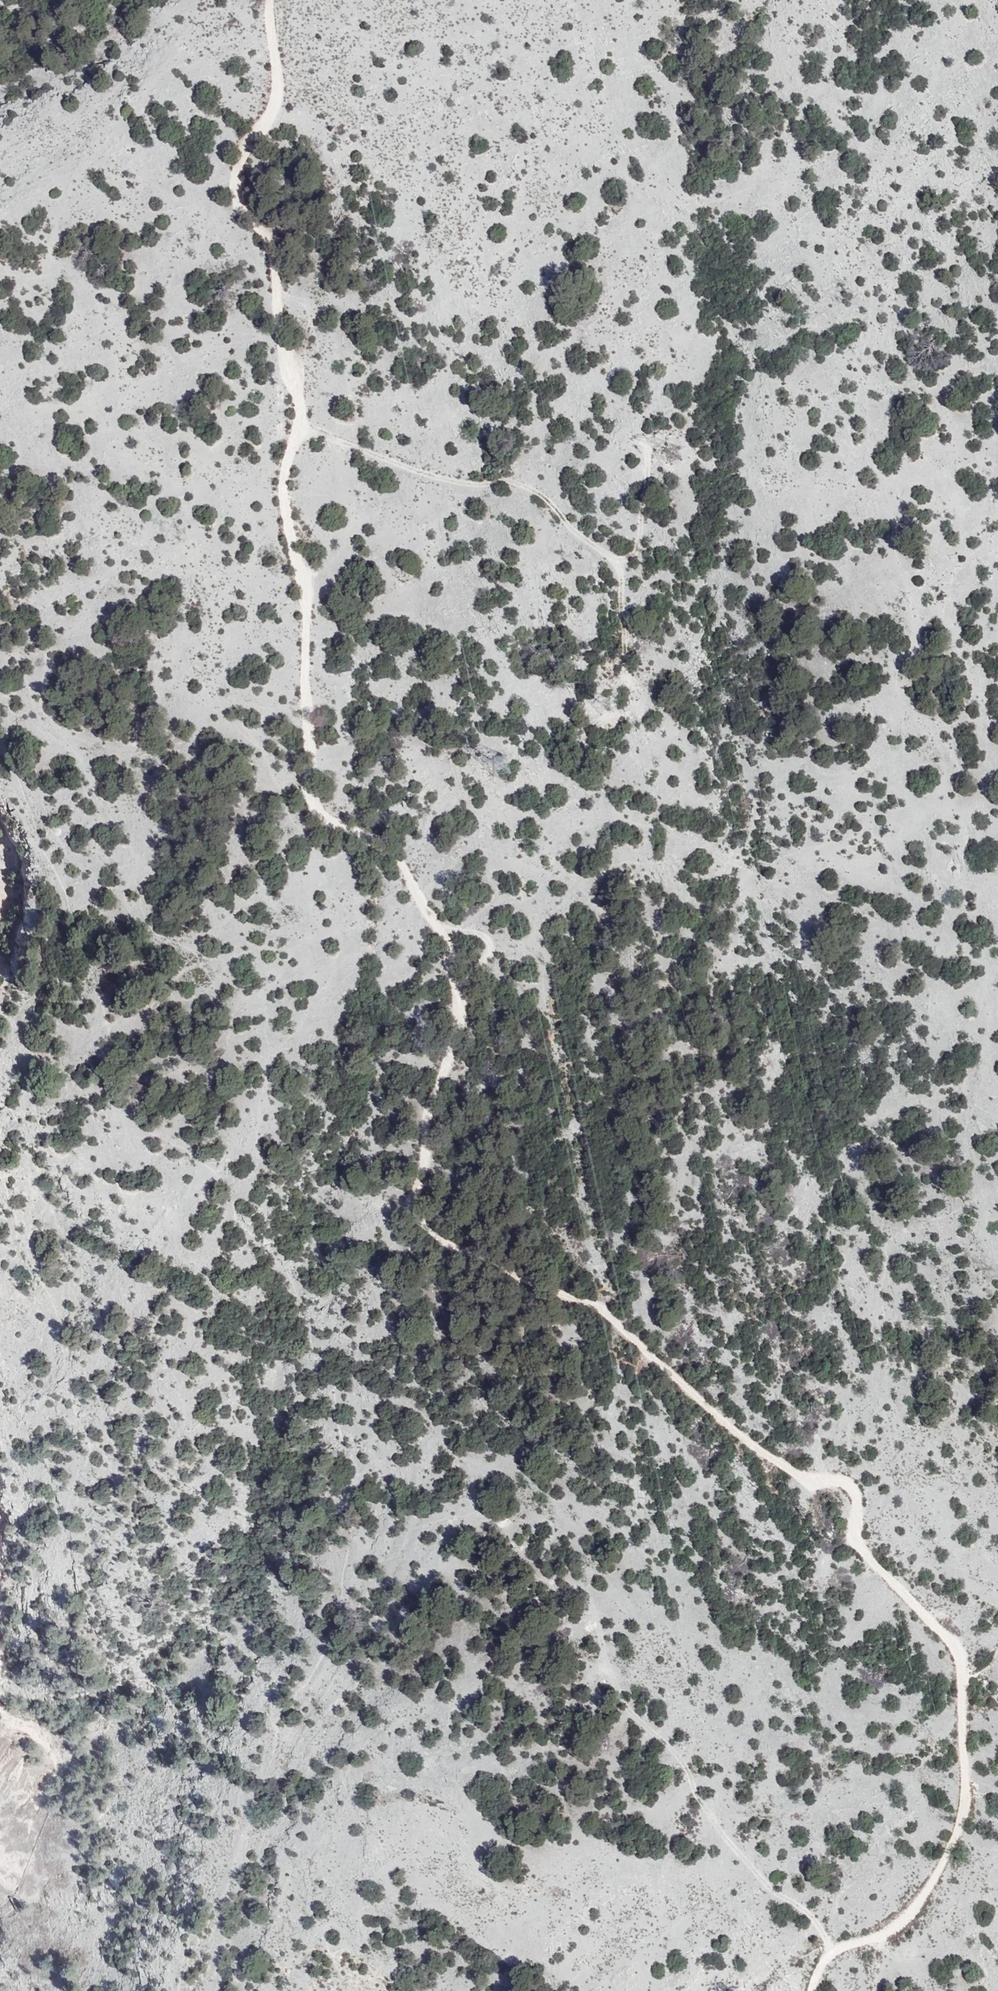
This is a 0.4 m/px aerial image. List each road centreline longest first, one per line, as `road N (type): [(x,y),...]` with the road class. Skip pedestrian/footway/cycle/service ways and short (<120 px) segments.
road 1 (track): [(272,0),(279,84),(236,173),(242,203),(272,239),(297,403),(284,473),(303,570),(309,778),(321,813),(383,836),(423,891),(449,946),(459,1020),(426,1120),(419,1216),(443,1240),(604,1311),(740,1435),(806,1478),(856,1492),(856,1540),(953,1642),(962,1685),(959,1818),(948,1846),(910,1913),(837,1951),(814,1990)]
road 2 (track): [(292,428),(471,483),(540,493),(608,546),(618,661)]

